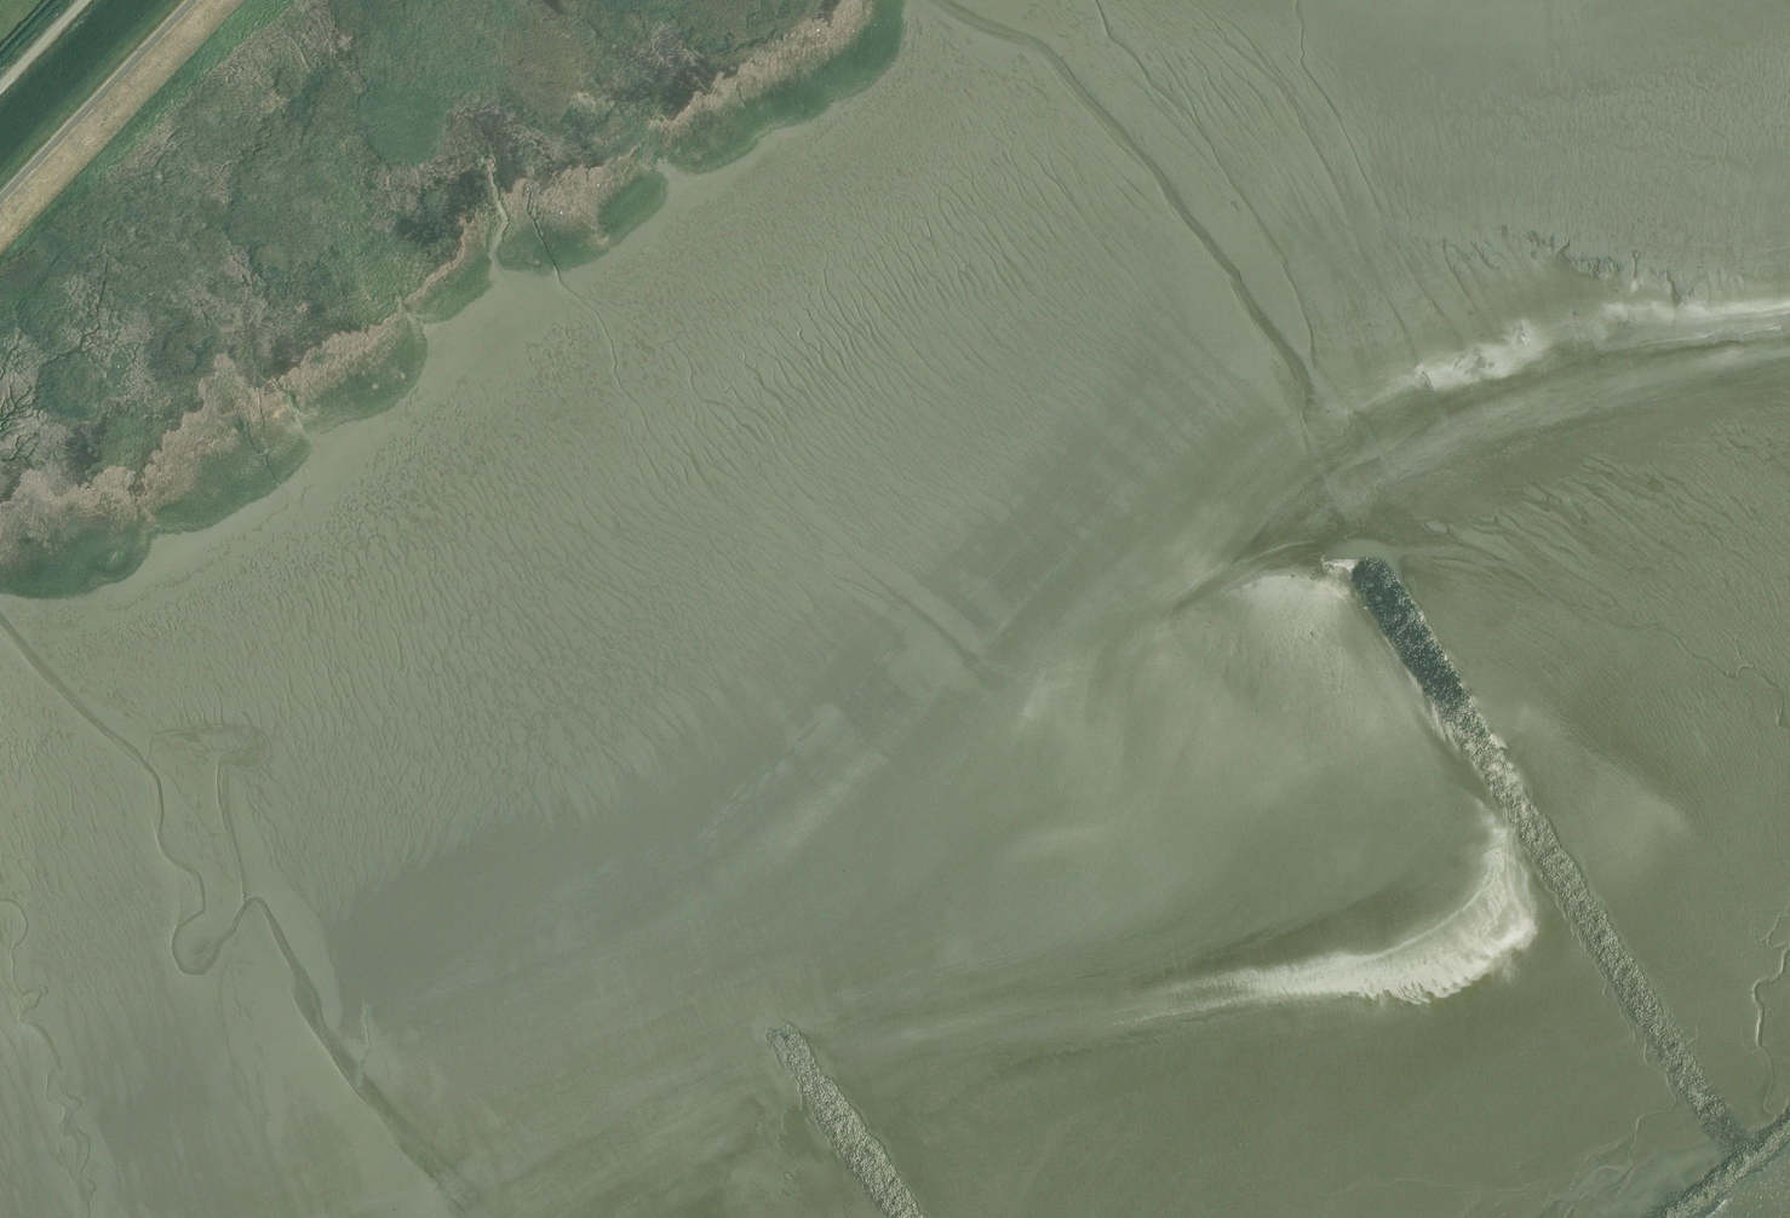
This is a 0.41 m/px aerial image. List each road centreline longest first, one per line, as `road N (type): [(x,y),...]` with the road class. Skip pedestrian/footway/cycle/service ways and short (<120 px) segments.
road 1 (unclassified): [(0,86),(84,0)]

